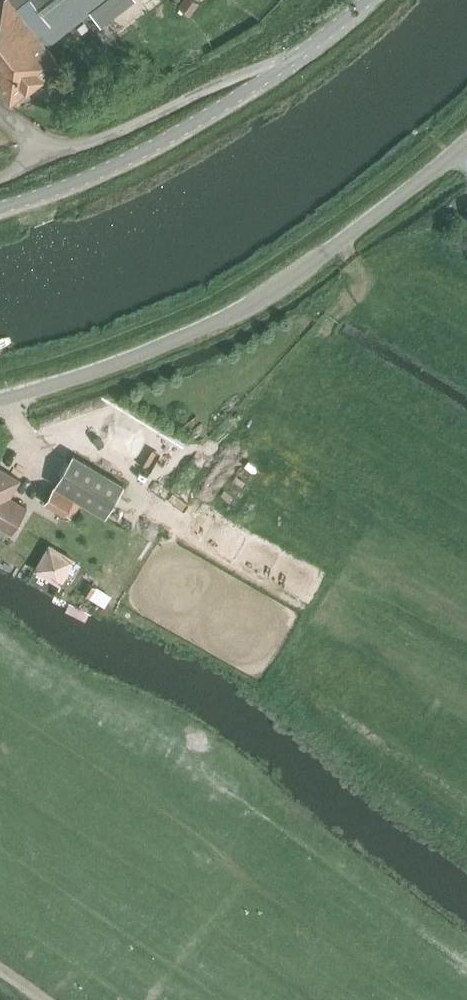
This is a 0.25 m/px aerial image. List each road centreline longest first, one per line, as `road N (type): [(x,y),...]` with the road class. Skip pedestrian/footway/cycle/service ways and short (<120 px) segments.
road 1 (tertiary): [(0,403),(75,381),(245,311),(345,241),(466,140)]
road 2 (unclassified): [(0,207),(136,155),(238,97),(369,0)]

